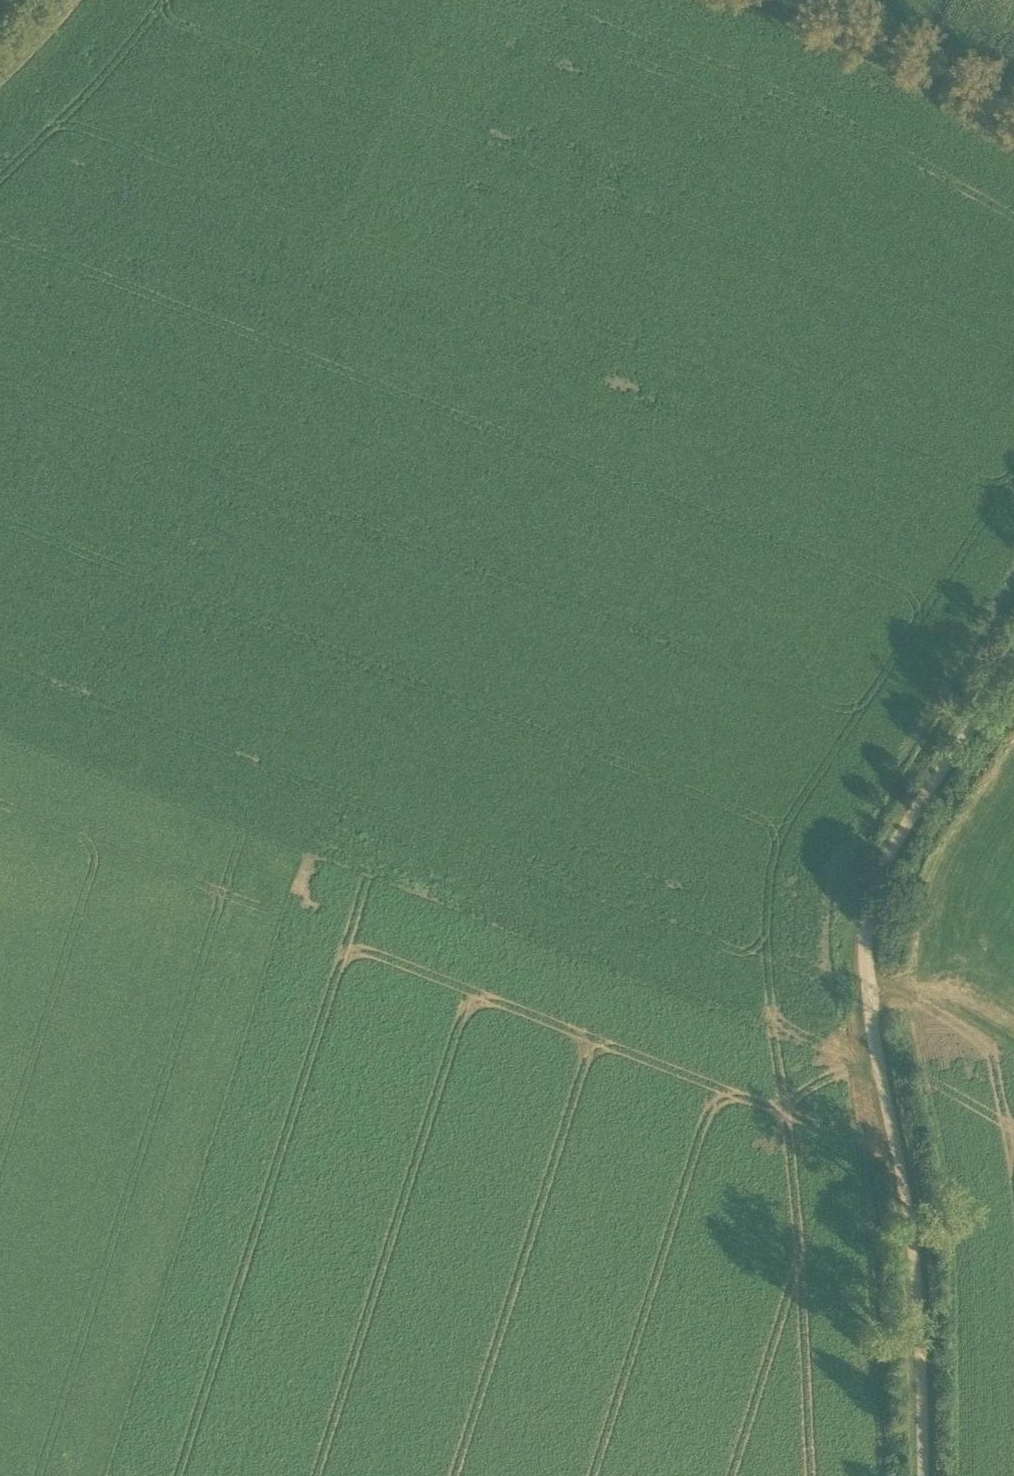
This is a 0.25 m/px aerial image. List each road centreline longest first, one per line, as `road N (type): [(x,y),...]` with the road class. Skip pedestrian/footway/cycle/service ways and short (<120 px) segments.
road 1 (unclassified): [(923,1475),(918,1288),(871,1012),(867,927),(889,853),(1013,661)]
road 2 (track): [(1013,122),(777,0)]

